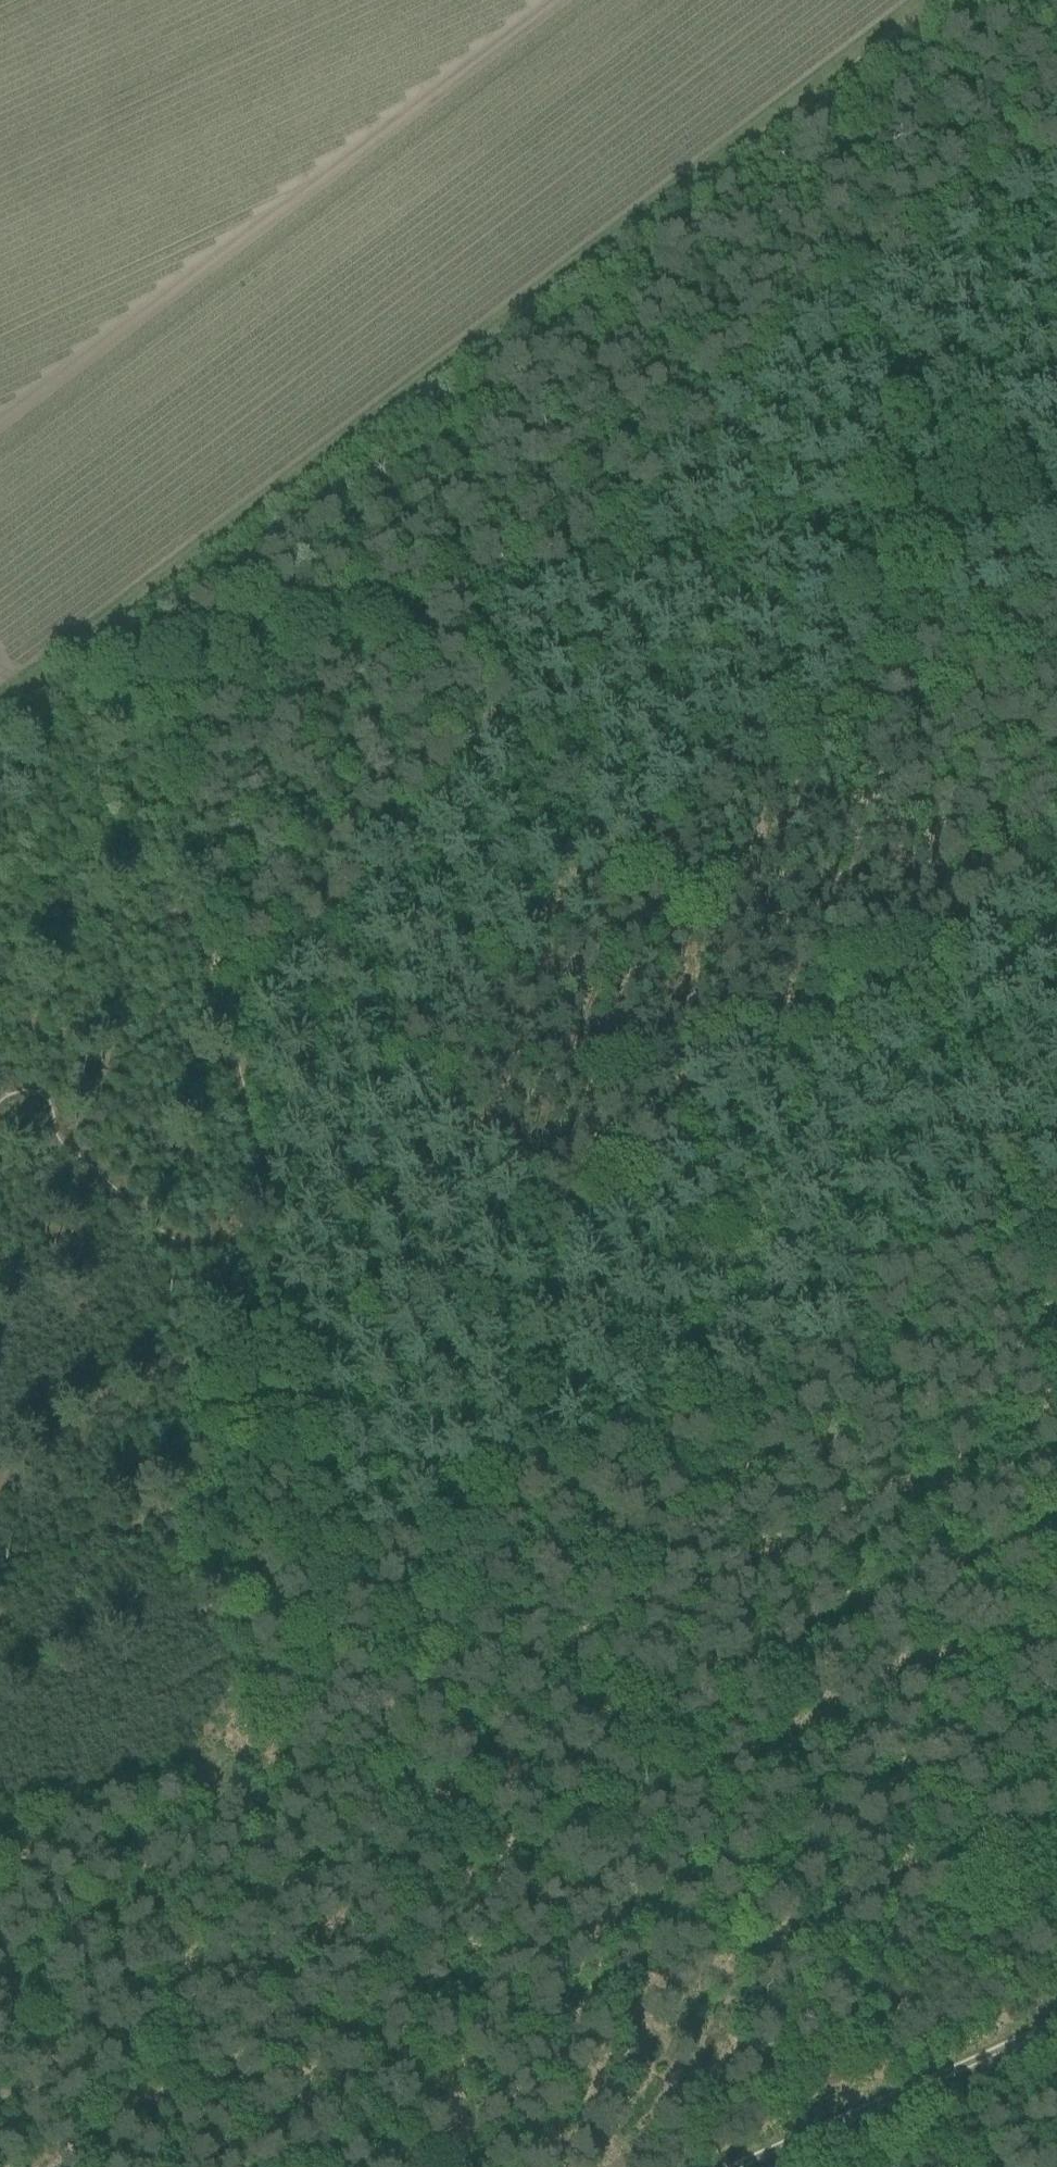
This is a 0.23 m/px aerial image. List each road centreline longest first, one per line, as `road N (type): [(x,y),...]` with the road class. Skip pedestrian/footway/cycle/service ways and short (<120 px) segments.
road 1 (track): [(0,708),(937,0)]
road 2 (track): [(743,2166),(1056,2028)]

